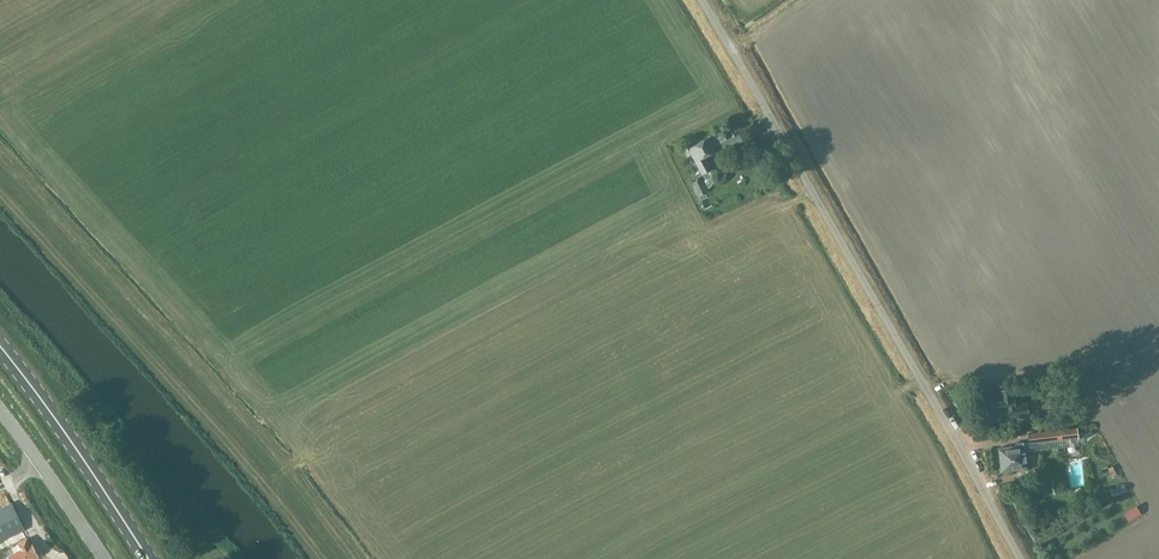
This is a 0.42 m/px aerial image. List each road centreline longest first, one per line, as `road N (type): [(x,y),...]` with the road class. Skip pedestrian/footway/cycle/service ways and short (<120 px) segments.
road 1 (unclassified): [(1021,558),(701,0)]
road 2 (primary): [(148,558),(0,346)]
road 3 (unclassified): [(0,411),(103,558)]

